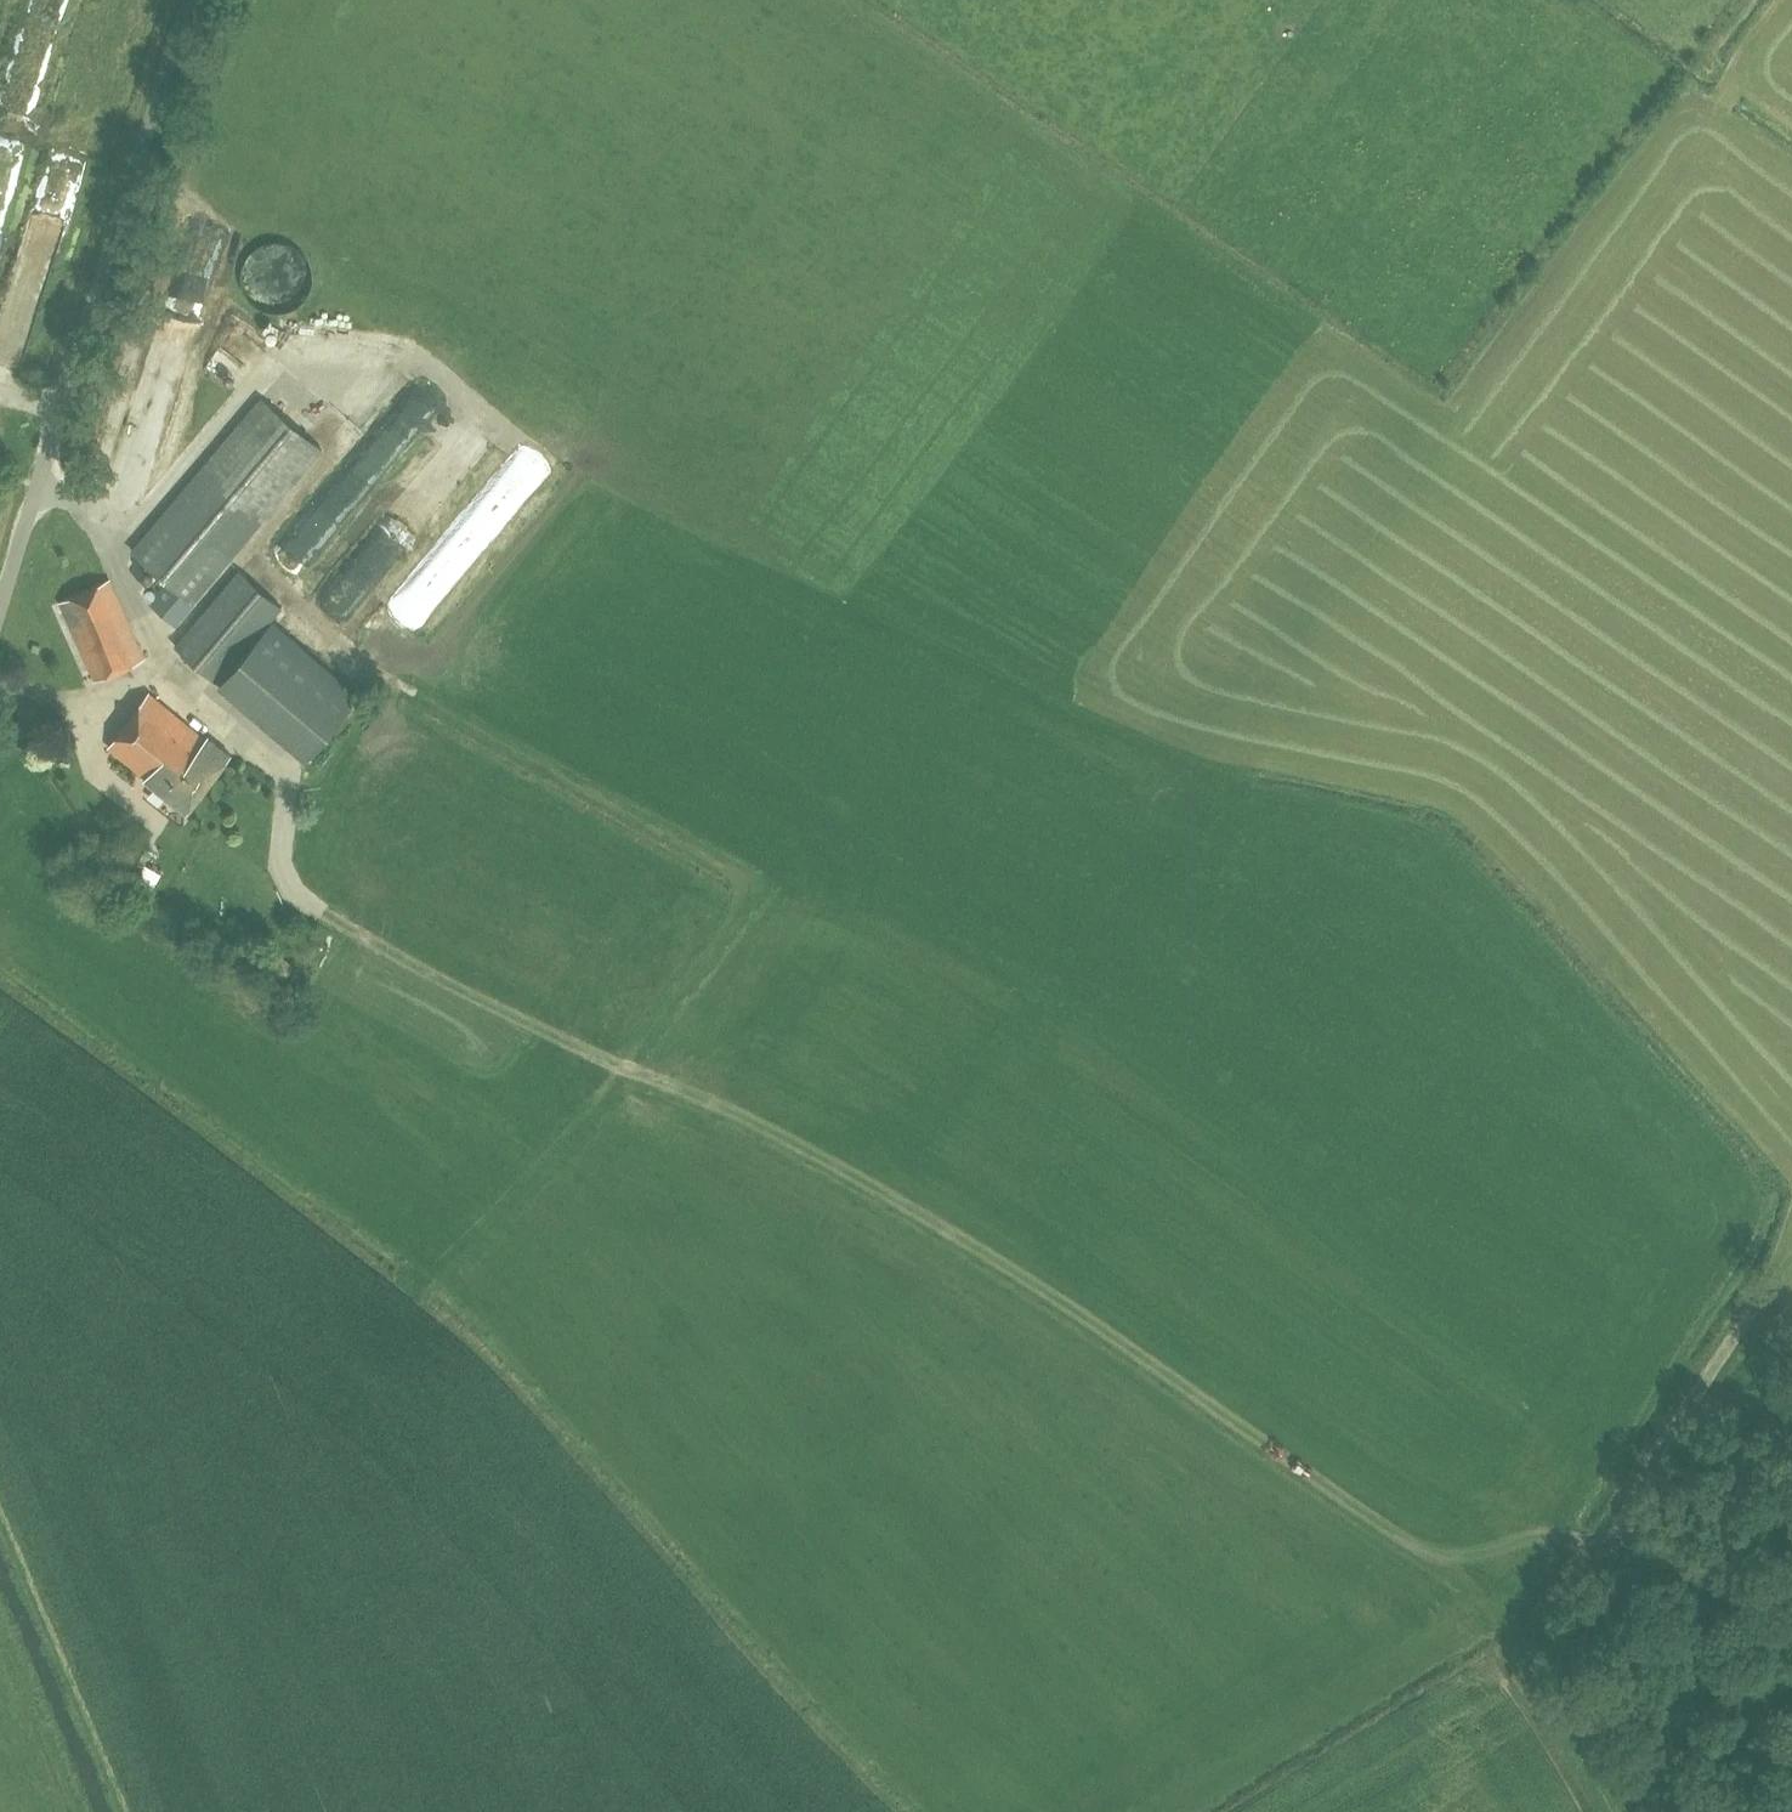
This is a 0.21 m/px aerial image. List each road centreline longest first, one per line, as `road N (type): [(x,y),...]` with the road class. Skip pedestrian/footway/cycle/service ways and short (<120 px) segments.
road 1 (unclassified): [(0,611),(193,0)]

